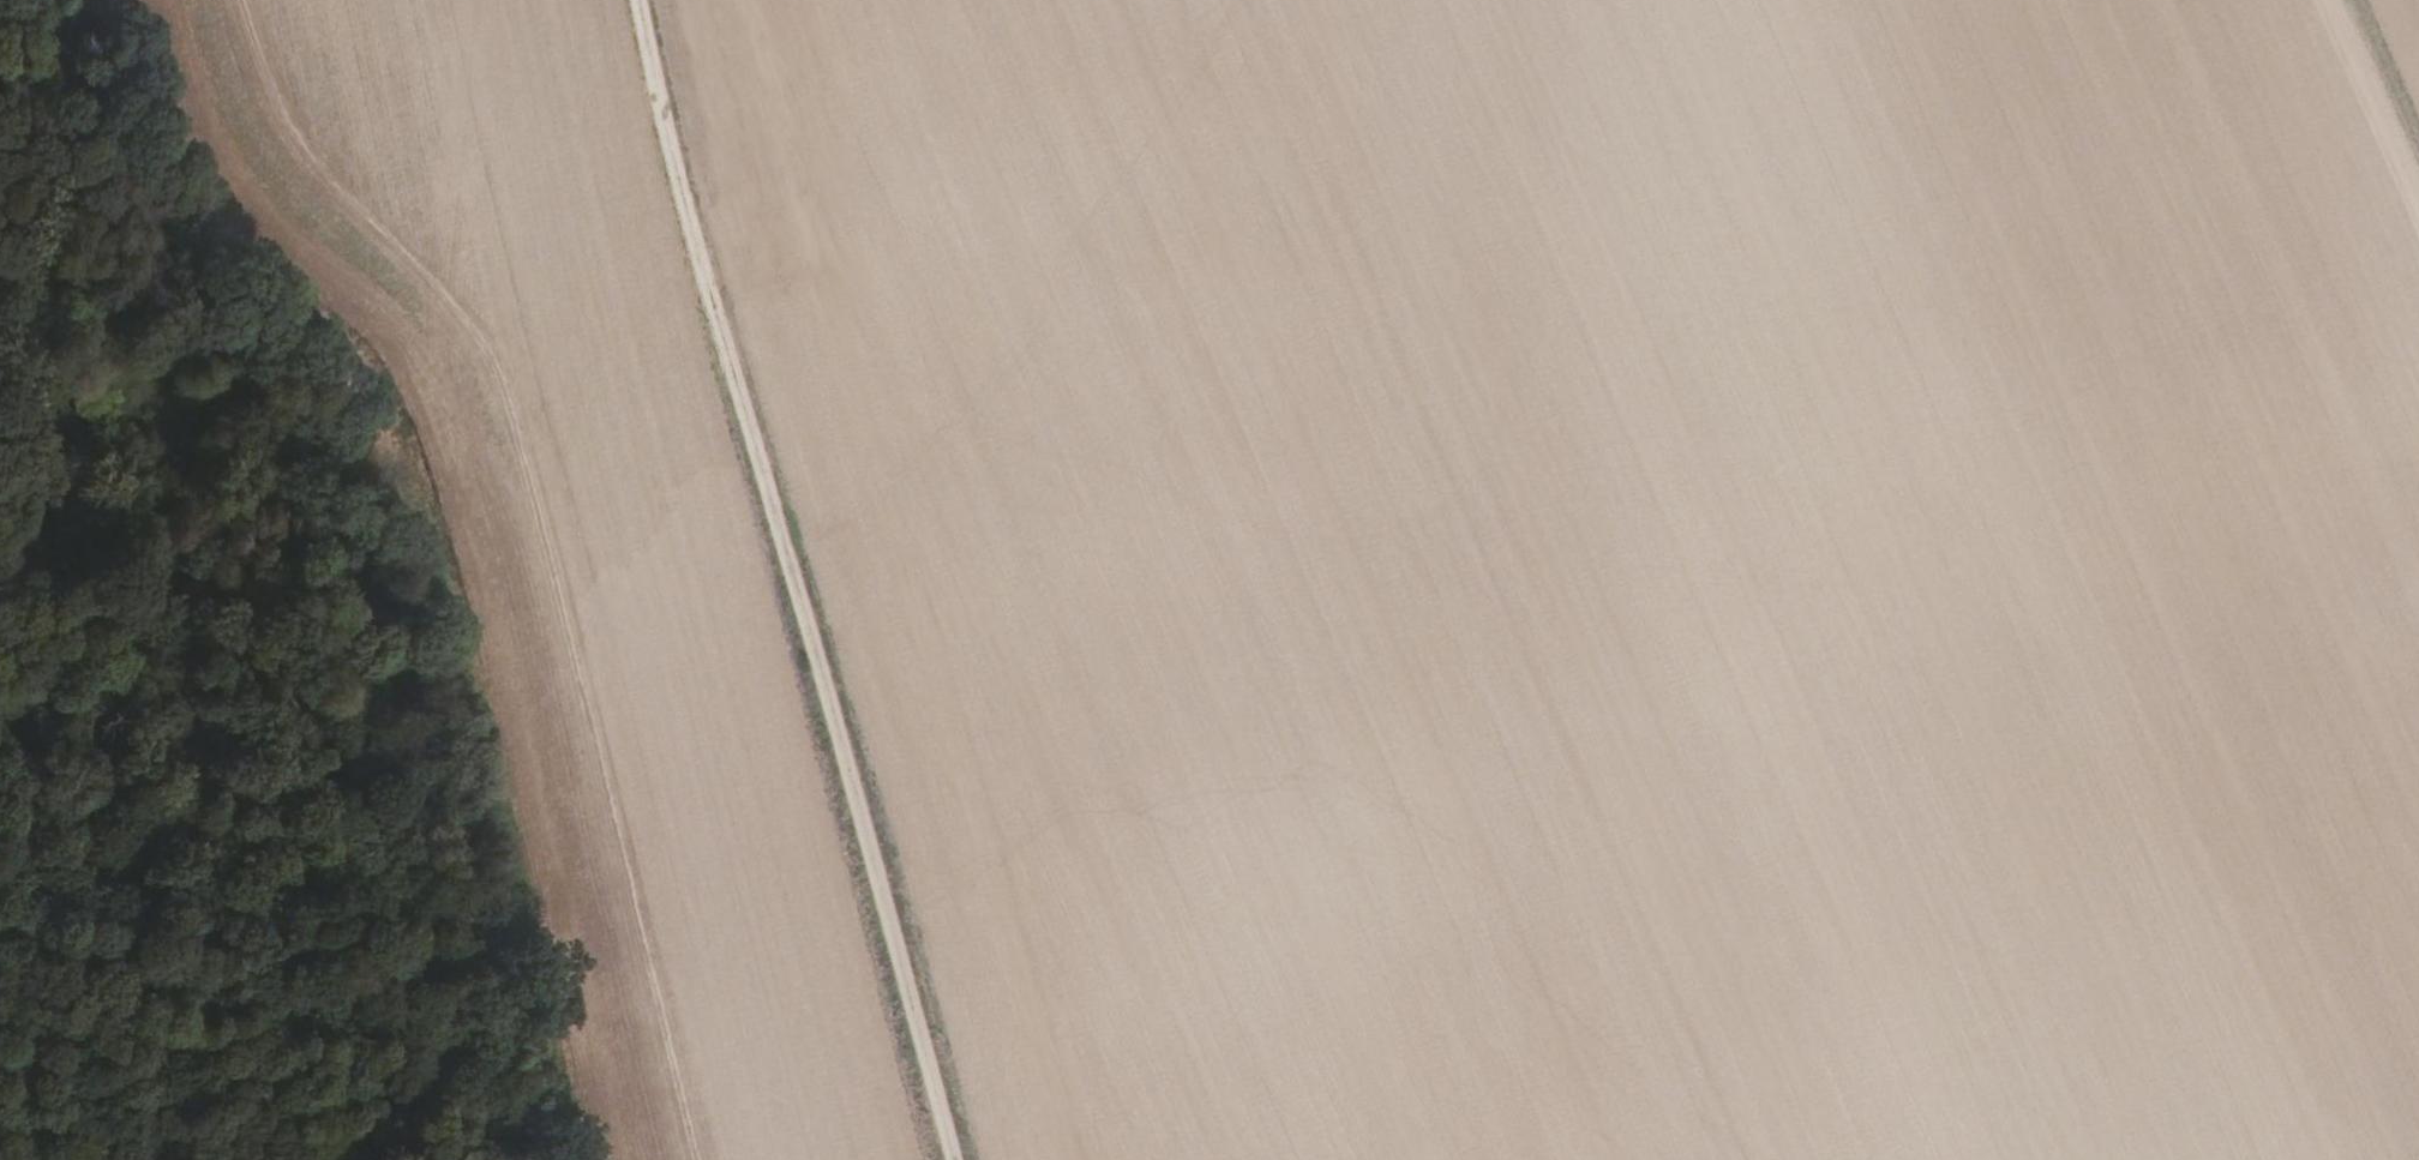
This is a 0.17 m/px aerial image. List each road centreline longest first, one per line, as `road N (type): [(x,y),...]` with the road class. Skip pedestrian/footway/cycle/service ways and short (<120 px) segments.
road 1 (track): [(633,0),(645,73),(950,1159)]
road 2 (track): [(2356,0),(2418,145)]

